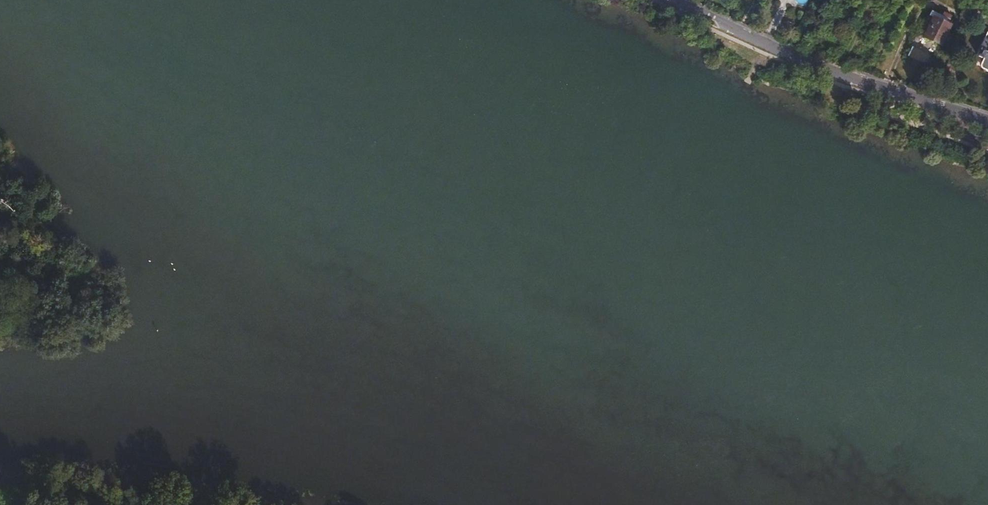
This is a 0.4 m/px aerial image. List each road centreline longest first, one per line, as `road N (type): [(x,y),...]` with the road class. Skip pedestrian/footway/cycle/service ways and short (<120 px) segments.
road 1 (residential): [(676,0),(791,55),(987,118)]

